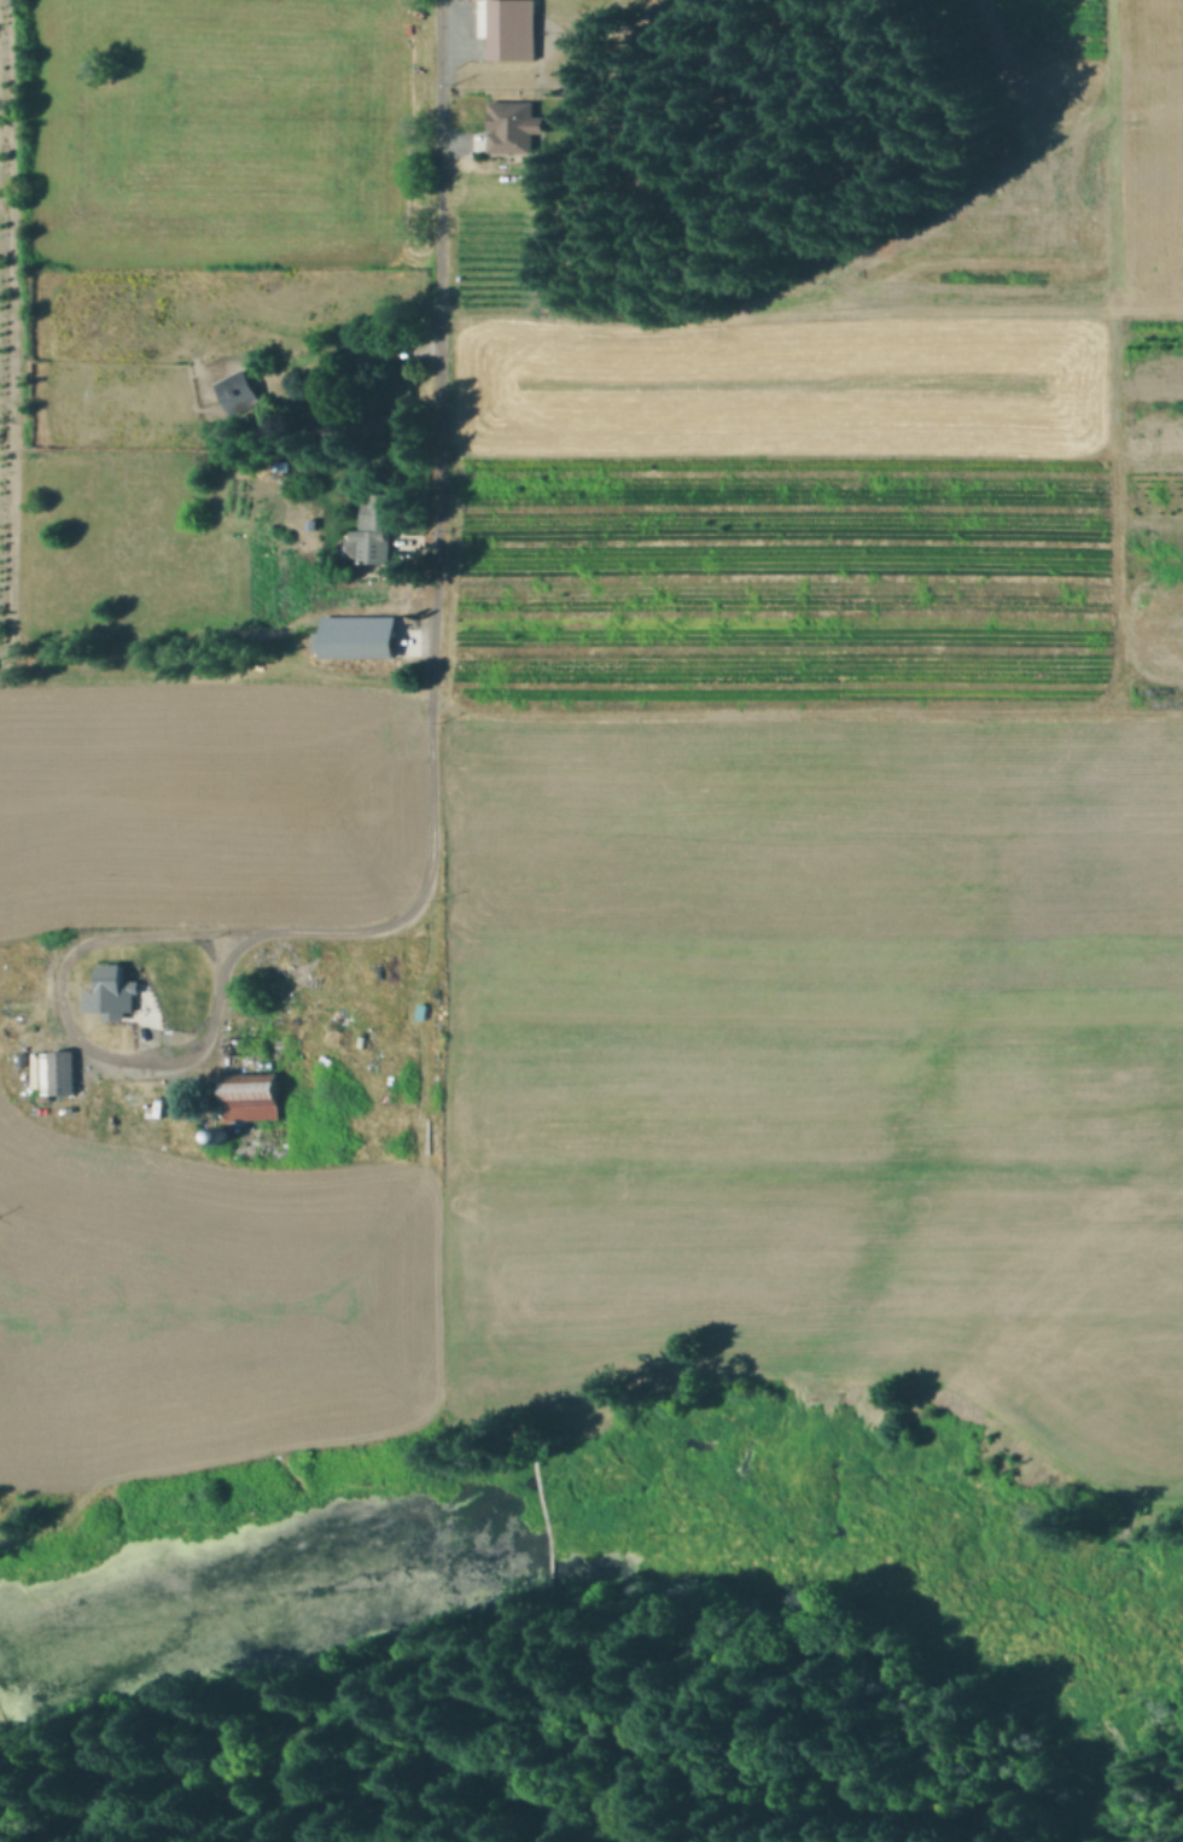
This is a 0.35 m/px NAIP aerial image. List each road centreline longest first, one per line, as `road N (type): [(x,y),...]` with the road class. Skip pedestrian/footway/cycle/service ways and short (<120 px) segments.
road 1 (residential): [(443,0),(432,788)]

